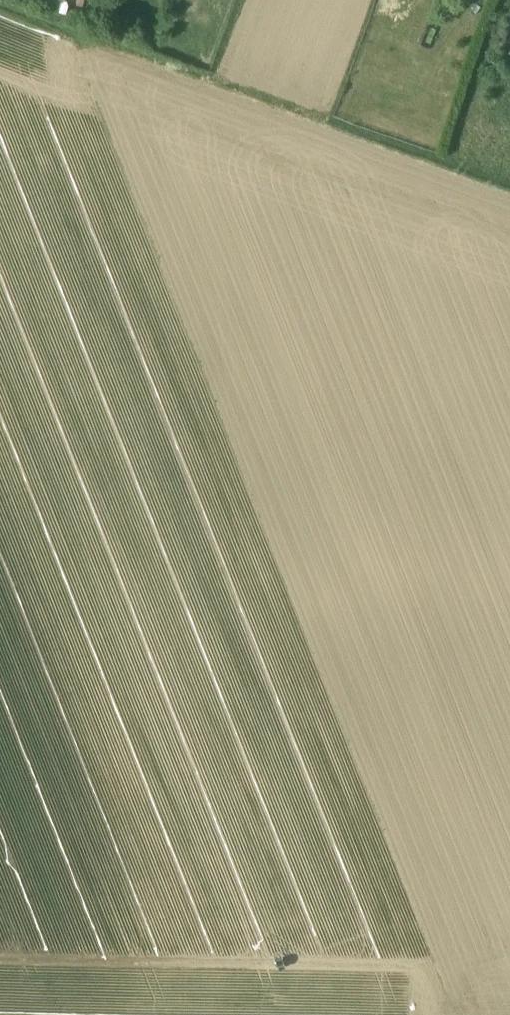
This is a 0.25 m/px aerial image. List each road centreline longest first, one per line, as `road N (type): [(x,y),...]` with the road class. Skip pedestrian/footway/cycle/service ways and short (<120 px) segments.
road 1 (track): [(0,2),(509,192)]

